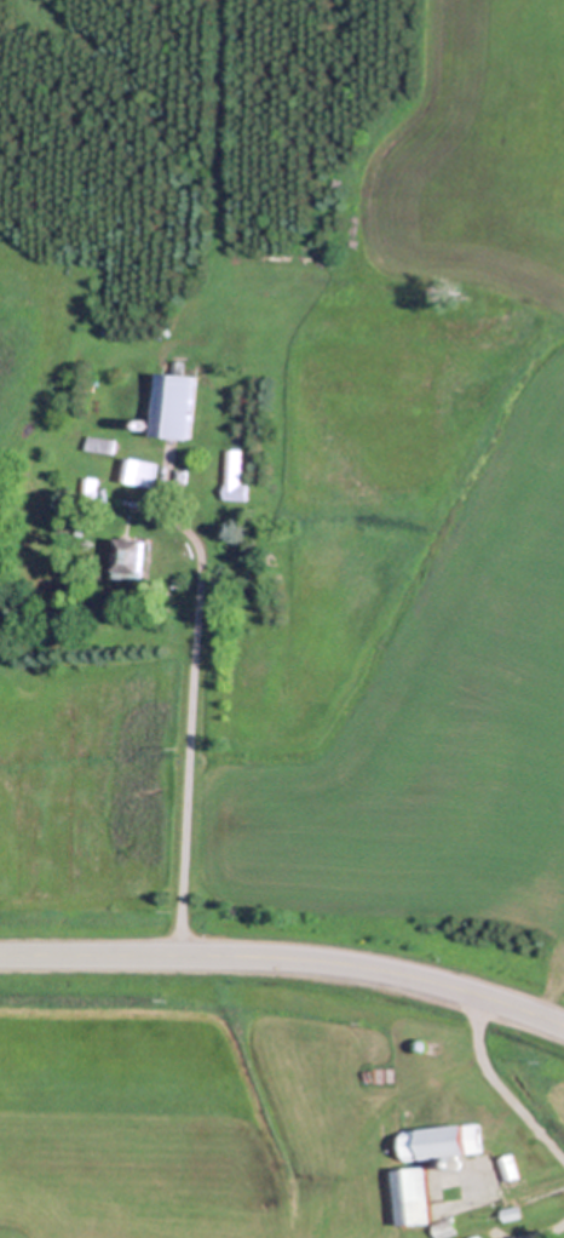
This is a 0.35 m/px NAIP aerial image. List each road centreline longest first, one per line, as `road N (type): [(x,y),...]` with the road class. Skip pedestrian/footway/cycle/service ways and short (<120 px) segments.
road 1 (secondary): [(563,1028),(405,981),(286,963),(168,952),(0,952)]

